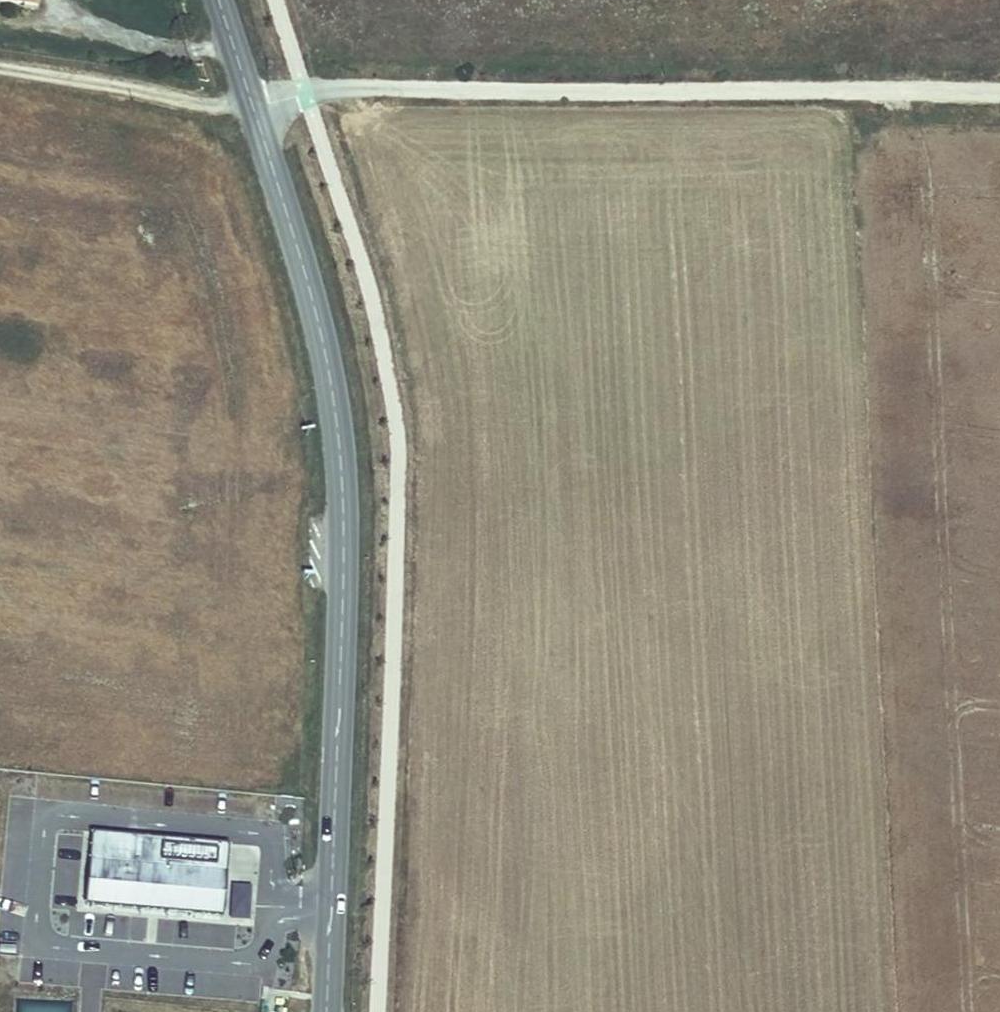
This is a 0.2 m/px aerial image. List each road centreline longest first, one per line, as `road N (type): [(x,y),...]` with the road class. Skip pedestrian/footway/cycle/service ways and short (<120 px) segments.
road 1 (secondary): [(221,0),(311,289),(337,406),(345,542),(327,1011)]
road 2 (track): [(253,98),(335,87),(999,91)]

